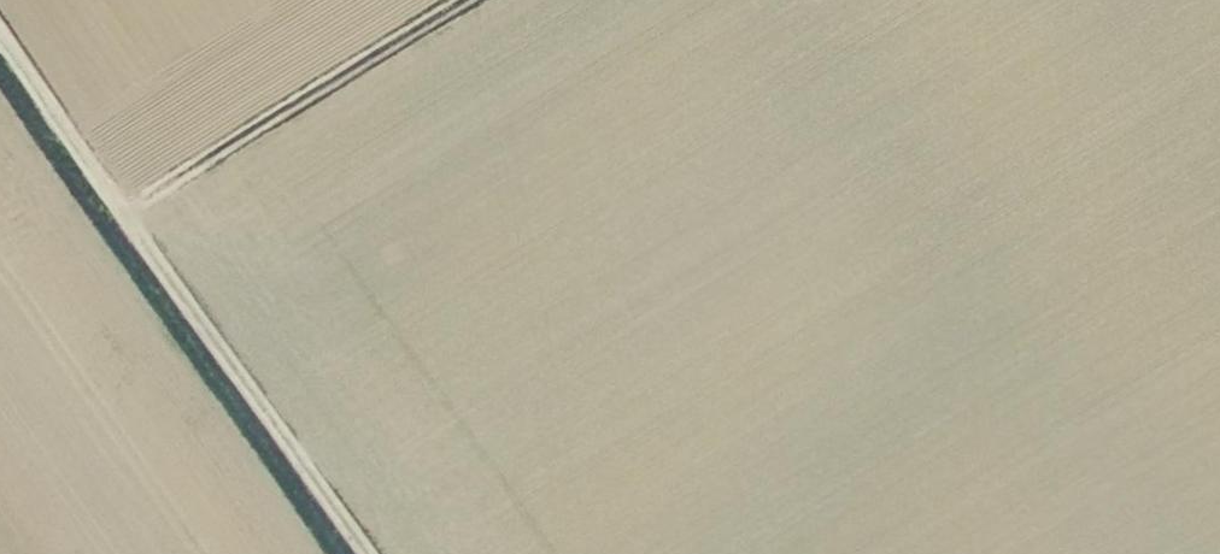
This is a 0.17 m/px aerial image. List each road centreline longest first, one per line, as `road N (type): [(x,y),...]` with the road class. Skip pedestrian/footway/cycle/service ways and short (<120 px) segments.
road 1 (track): [(0,30),(369,553)]

